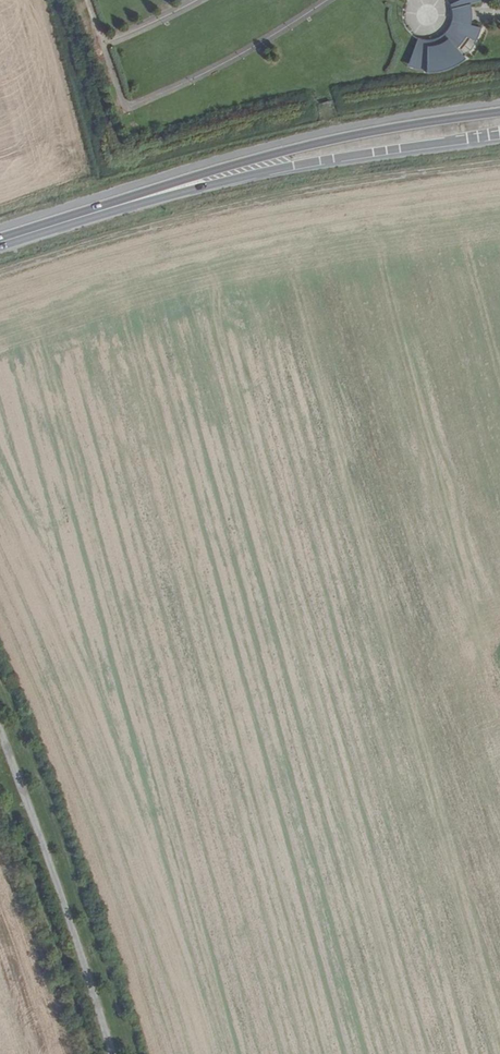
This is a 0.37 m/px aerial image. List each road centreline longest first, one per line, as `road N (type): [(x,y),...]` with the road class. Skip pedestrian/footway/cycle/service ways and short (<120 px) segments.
road 1 (track): [(499,165),(177,221),(0,275)]
road 2 (primary): [(499,113),(336,139),(162,193)]
road 3 (primary): [(162,193),(499,136)]
road 4 (primary): [(162,193),(0,243)]

